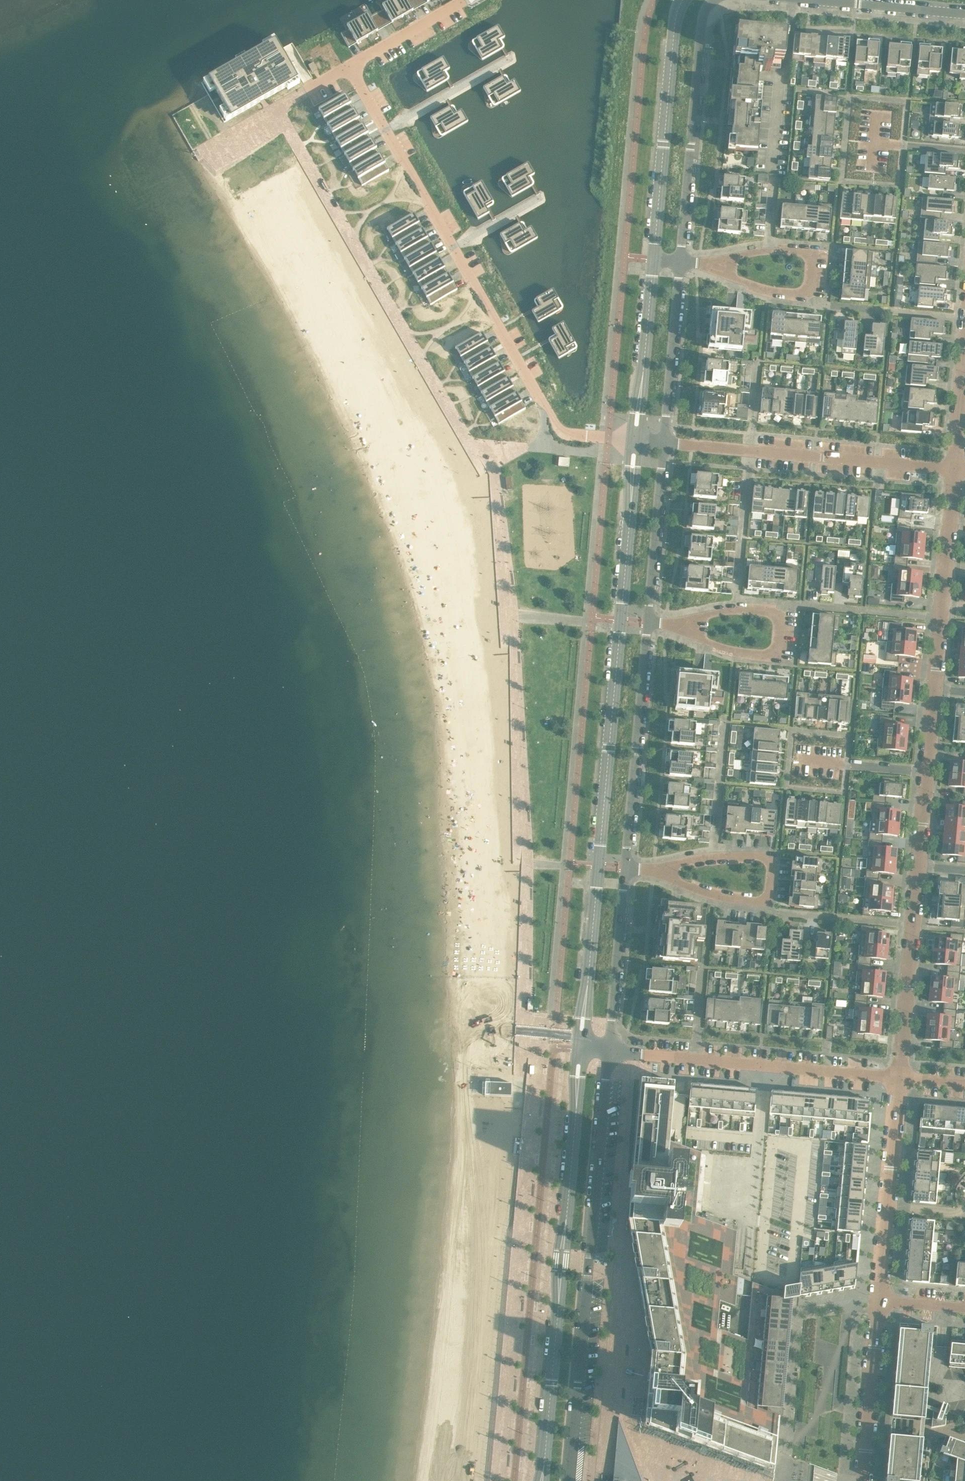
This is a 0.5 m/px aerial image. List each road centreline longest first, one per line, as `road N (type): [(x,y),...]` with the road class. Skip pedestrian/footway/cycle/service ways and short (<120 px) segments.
road 1 (tertiary): [(637,441),(582,1050)]
road 2 (residential): [(637,441),(571,437),(556,428),(350,67)]
road 3 (residential): [(570,1480),(608,1052)]
road 4 (tertiary): [(582,1050),(545,1456)]
road 5 (residential): [(679,262),(702,21),(715,0)]
road 6 (tertiary): [(682,0),(654,260)]
road 7 (residential): [(624,868),(647,623)]
road 8 (unclassified): [(879,1300),(899,1077)]
road 9 (unclassified): [(934,689),(954,469)]
road 10 (residential): [(664,871),(707,893),(767,902),(771,857),(713,857)]
road 11 (unclassified): [(899,1077),(918,866)]
road 12 (residential): [(713,857),(736,650)]
road 13 (residential): [(954,469),(750,451)]
road 14 (unclassified): [(899,1077),(695,1059)]
road 15 (residential): [(608,1052),(624,868)]
road 16 (tertiary): [(654,260),(637,441)]
road 17 (residential): [(664,443),(679,262)]
road 18 (unclassified): [(862,1480),(879,1300)]
road 19 (residential): [(647,623),(664,443)]
road 20 (residential): [(200,151),(350,67)]
road 21 (residential): [(750,451),(768,290)]
road 22 (residential): [(737,611),(750,451)]
road 23 (residential): [(811,295),(824,305),(964,318)]
road 24 (residential): [(809,0),(964,14)]
road 25 (residential): [(800,760),(926,772)]
road 26 (residential): [(350,67),(456,6)]

